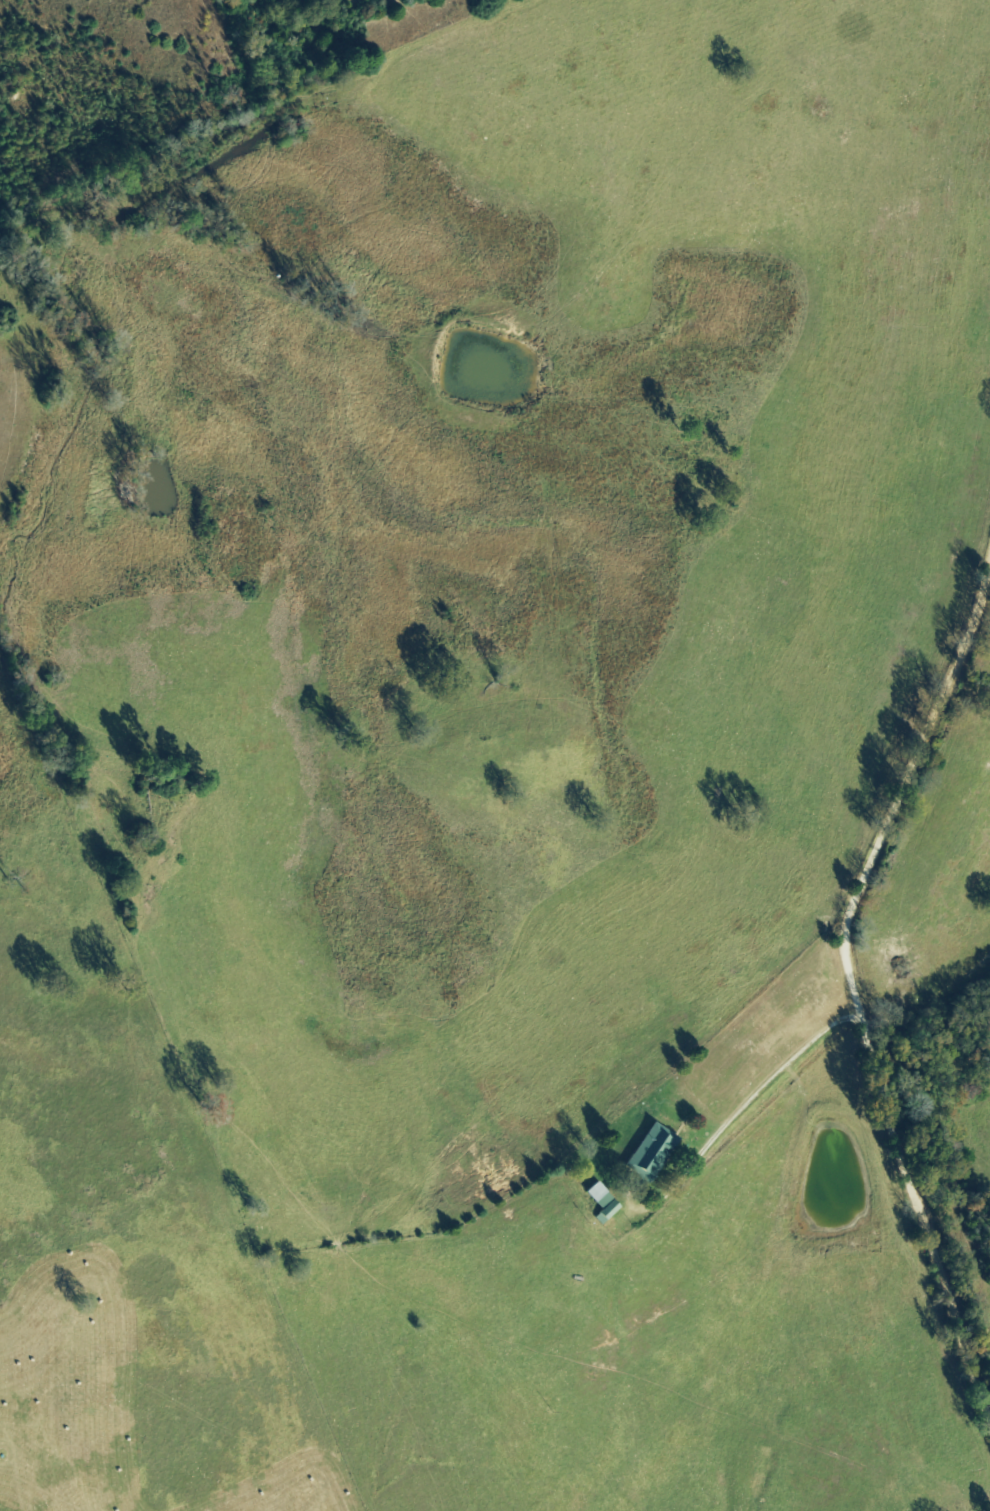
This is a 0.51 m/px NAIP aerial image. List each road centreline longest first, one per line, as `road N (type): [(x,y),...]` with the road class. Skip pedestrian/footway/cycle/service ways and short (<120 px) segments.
road 1 (residential): [(989,1450),(880,1075),(880,1051),(865,1041),(860,916),(959,675),(989,556)]

